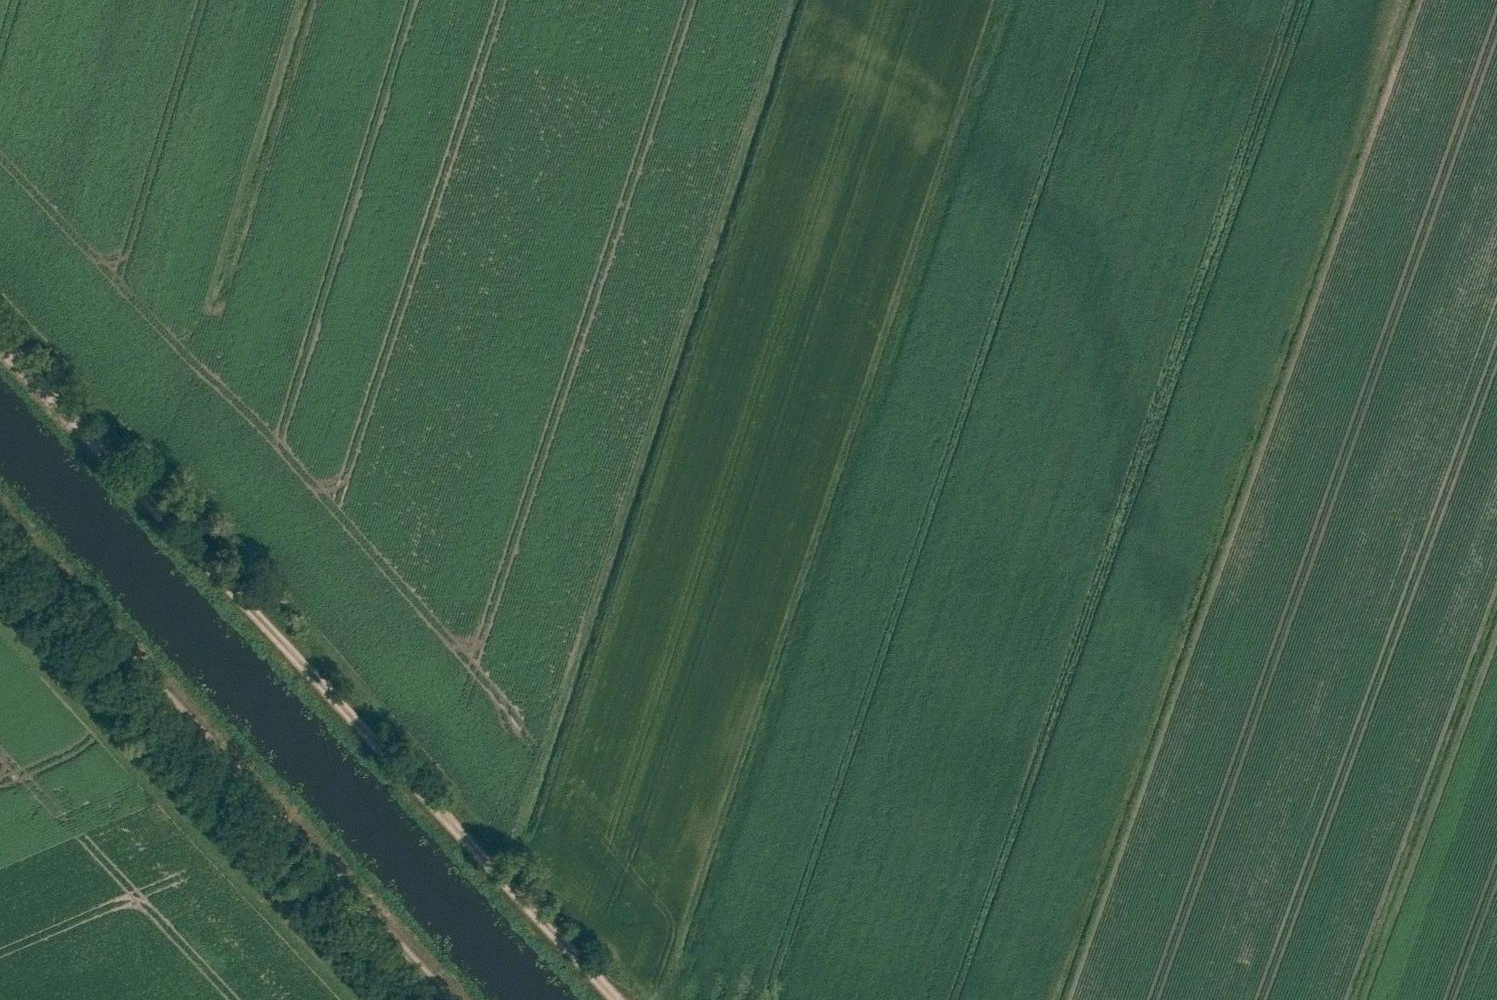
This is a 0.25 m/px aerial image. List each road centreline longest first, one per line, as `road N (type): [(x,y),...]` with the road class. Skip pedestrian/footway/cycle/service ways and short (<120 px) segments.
road 1 (track): [(614,999),(0,336)]
road 2 (track): [(0,526),(442,999)]

